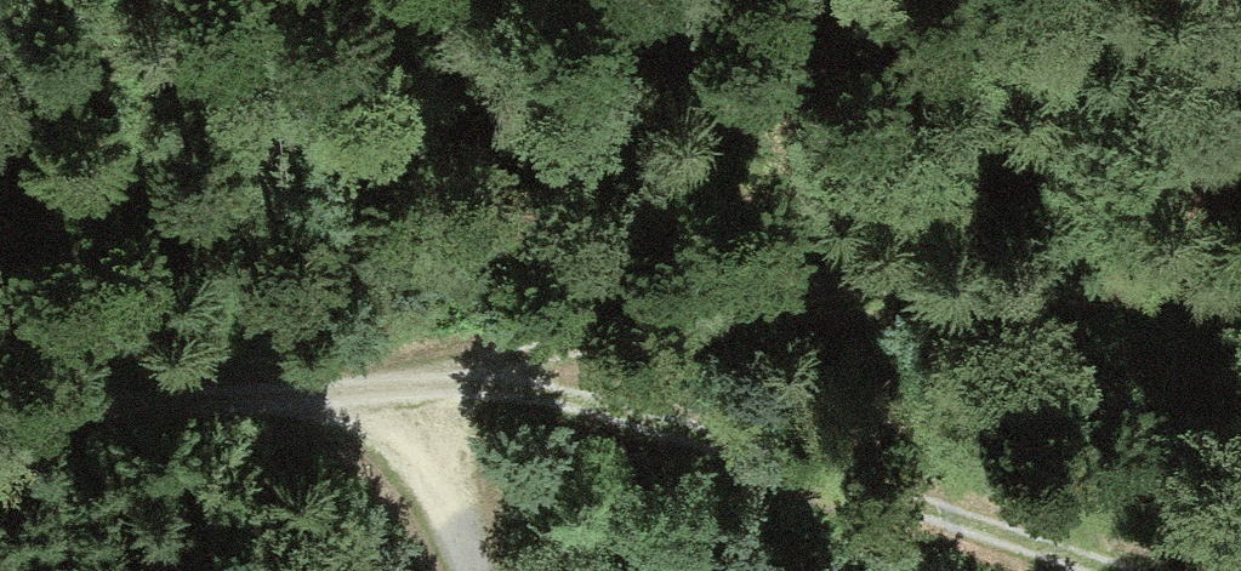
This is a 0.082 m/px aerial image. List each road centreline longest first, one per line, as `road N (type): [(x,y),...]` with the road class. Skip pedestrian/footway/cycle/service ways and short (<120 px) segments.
road 1 (track): [(1240,263),(417,376)]
road 2 (track): [(1120,570),(521,390),(417,376)]
road 3 (track): [(417,376),(0,431)]
road 4 (track): [(417,376),(481,570)]

